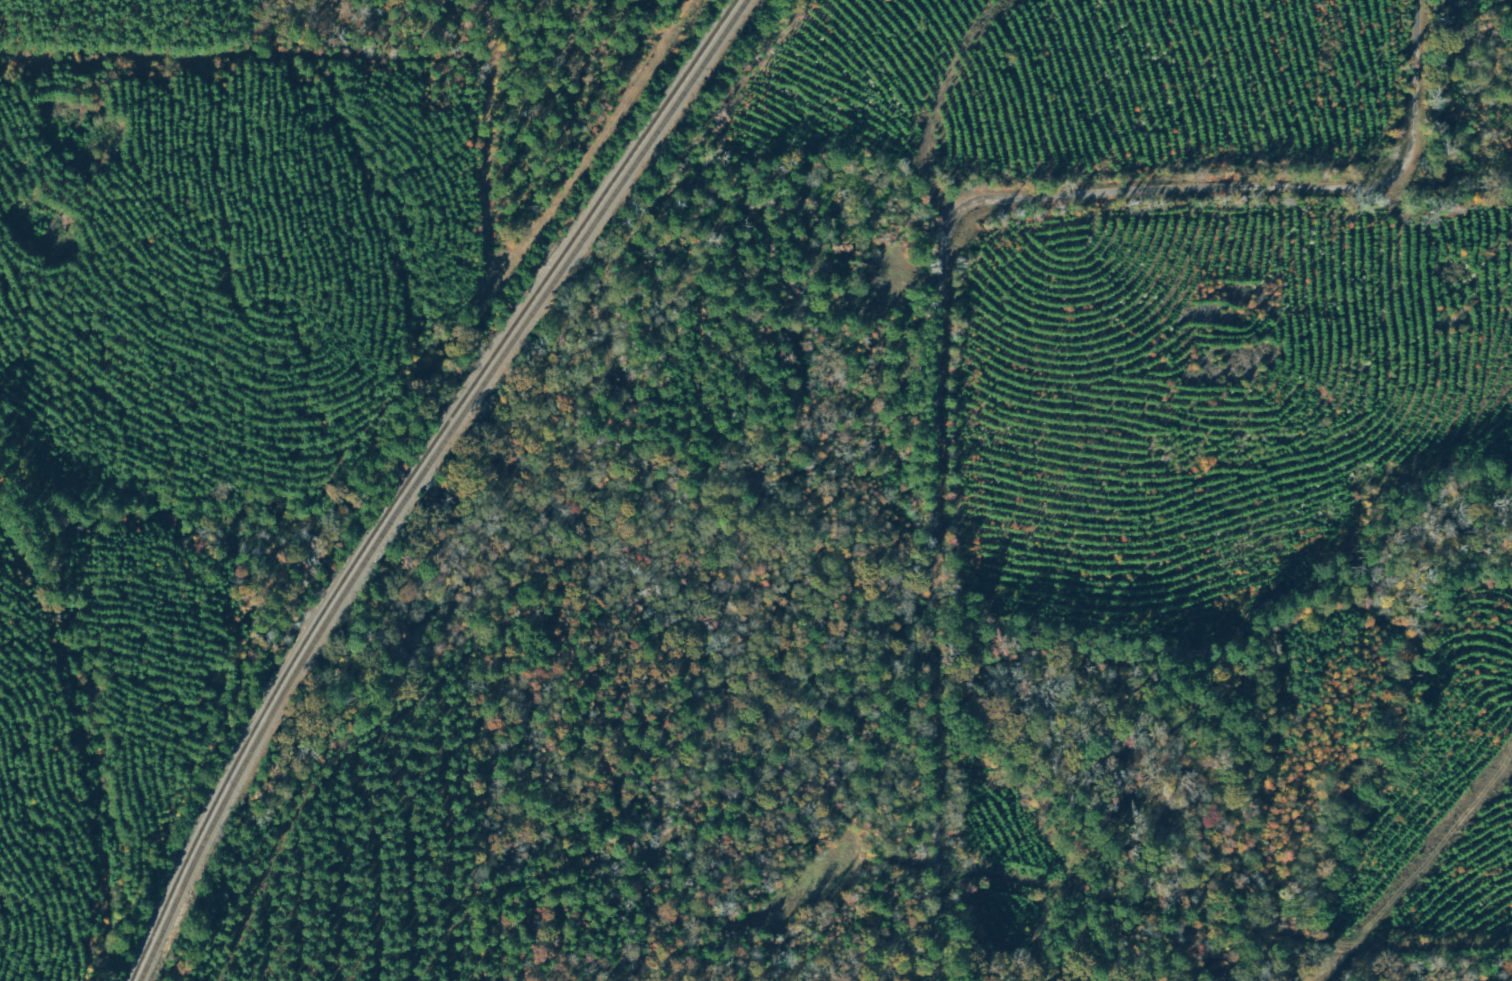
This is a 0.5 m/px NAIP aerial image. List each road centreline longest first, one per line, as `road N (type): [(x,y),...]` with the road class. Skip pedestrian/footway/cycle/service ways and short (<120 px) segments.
road 1 (residential): [(930,980),(863,574),(873,355),(899,243),(959,203),(1329,157),(1384,131),(1401,0)]

